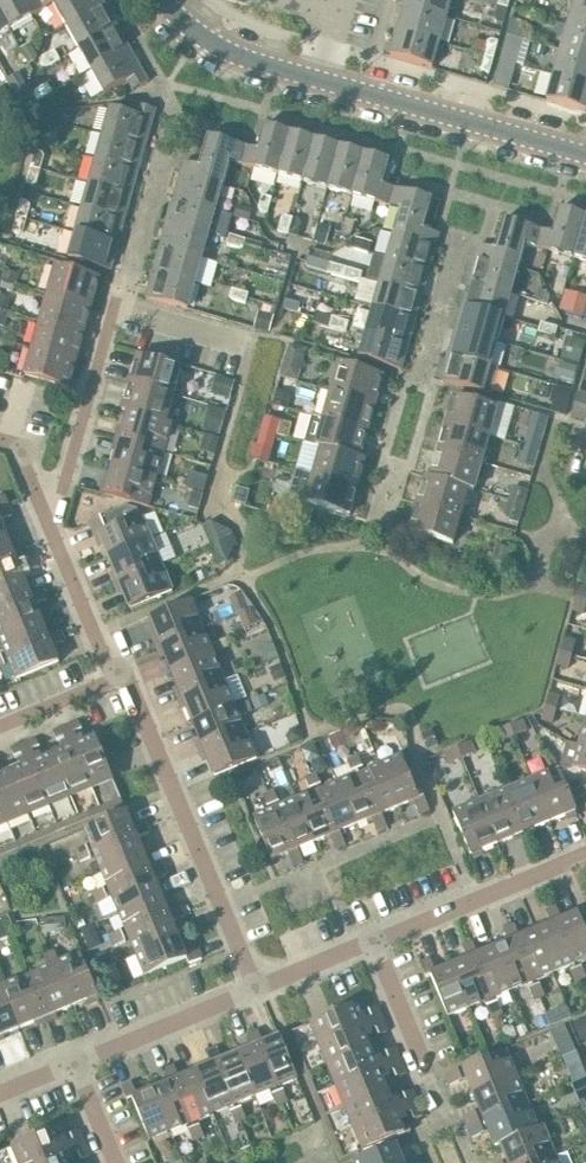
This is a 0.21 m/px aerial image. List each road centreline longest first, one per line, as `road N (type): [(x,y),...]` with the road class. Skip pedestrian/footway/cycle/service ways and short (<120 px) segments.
road 1 (residential): [(51,525),(116,304),(250,342)]
road 2 (residential): [(255,987),(130,679),(117,676)]
road 3 (tertiary): [(585,153),(321,79)]
road 4 (residential): [(465,1162),(373,940)]
road 5 (residential): [(373,940),(585,852)]
road 6 (residential): [(75,1060),(255,987)]
road 7 (tertiary): [(321,79),(232,52),(163,0)]
road 8 (residential): [(117,676),(51,525)]
road 9 (residential): [(255,987),(373,940)]
road 10 (residential): [(0,725),(117,676)]

